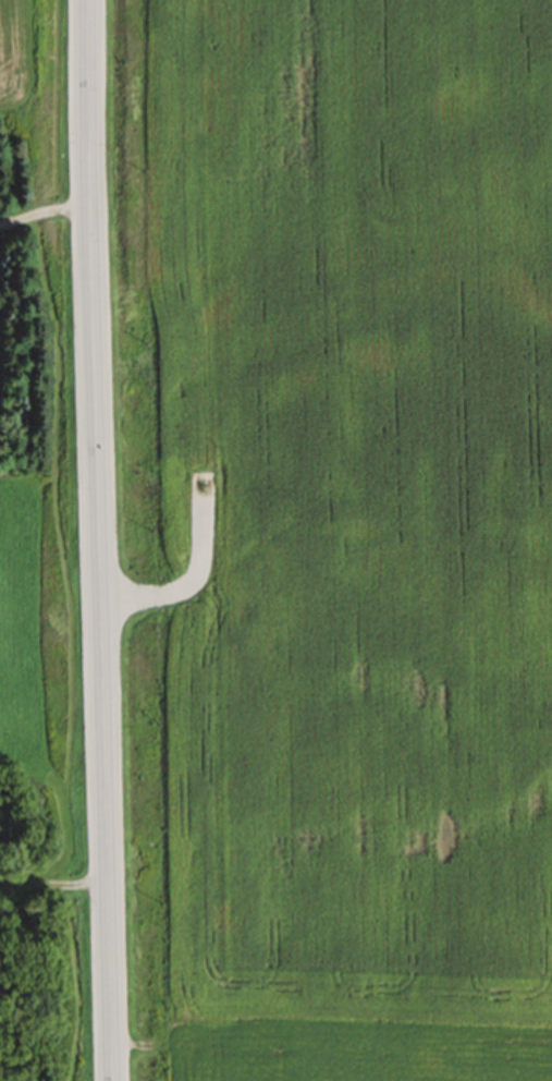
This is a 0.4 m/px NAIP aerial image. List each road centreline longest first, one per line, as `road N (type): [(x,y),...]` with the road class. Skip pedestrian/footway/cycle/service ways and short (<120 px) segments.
road 1 (primary): [(113,1080),(87,0)]

